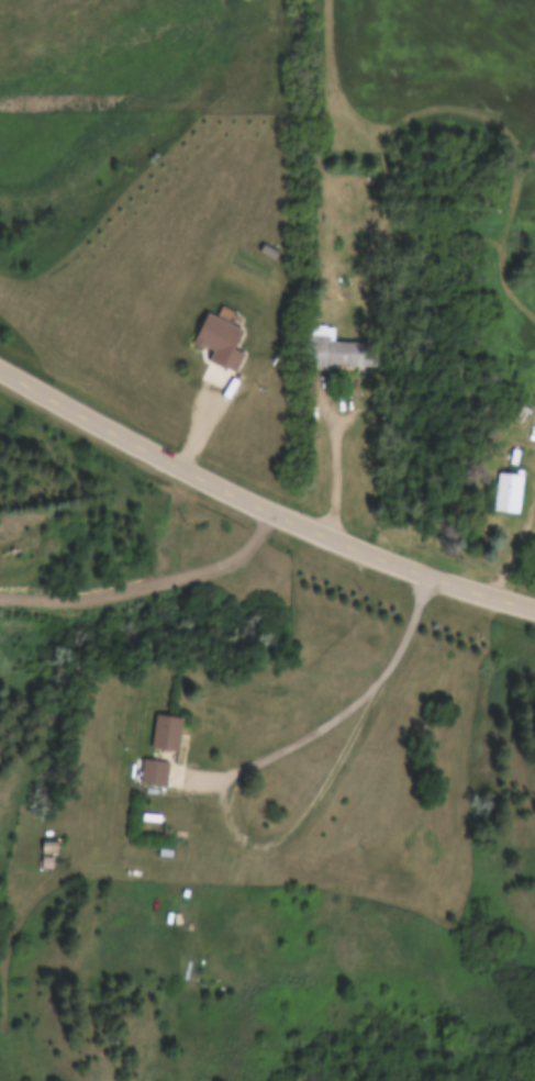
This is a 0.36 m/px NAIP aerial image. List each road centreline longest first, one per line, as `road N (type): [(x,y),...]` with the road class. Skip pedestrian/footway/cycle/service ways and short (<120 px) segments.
road 1 (tertiary): [(0,364),(215,481),(338,537),(534,605)]

